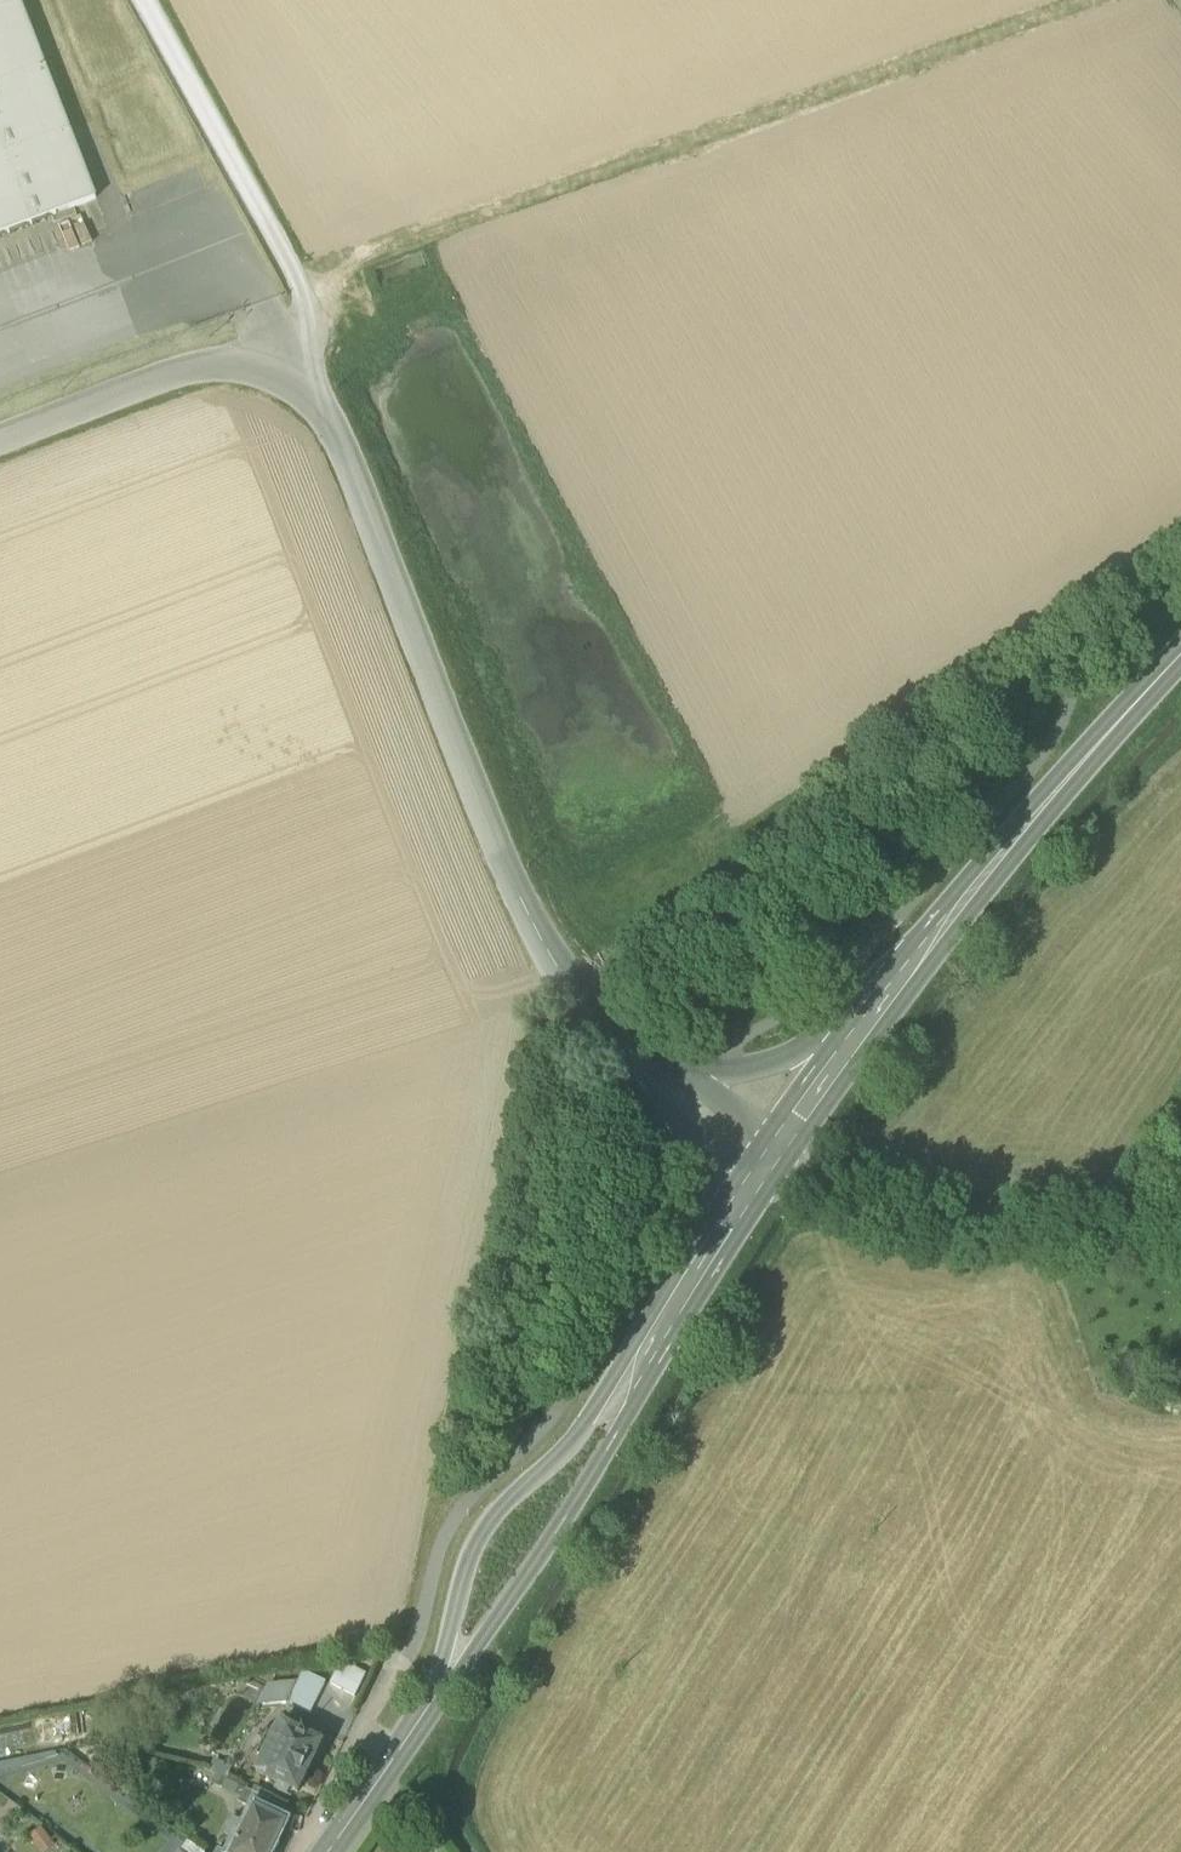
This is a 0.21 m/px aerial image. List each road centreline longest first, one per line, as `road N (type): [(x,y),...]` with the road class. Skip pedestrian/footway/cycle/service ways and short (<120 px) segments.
road 1 (secondary): [(649,1349),(778,1145),(1005,850),(1180,654)]
road 2 (unclassified): [(149,0),(306,287),(310,382)]
road 3 (secondary): [(649,1349),(500,1509),(467,1566),(443,1692)]
road 4 (secondary): [(443,1692),(610,1446),(649,1349)]
road 5 (secondary): [(339,1851),(443,1692)]

